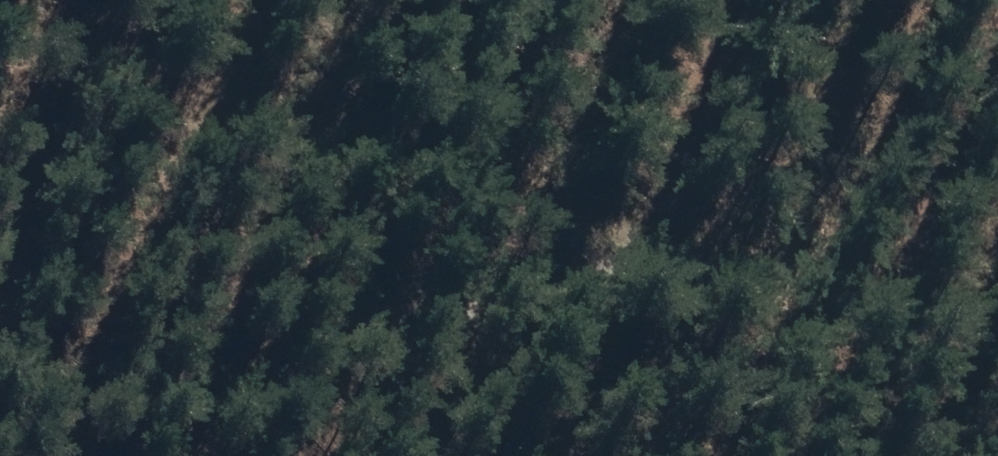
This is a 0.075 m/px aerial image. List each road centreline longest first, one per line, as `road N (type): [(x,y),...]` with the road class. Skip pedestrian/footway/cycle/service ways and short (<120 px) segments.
road 1 (track): [(0,76),(997,360)]
road 2 (track): [(670,0),(618,113),(532,188),(243,325),(99,368),(49,393),(24,455)]

